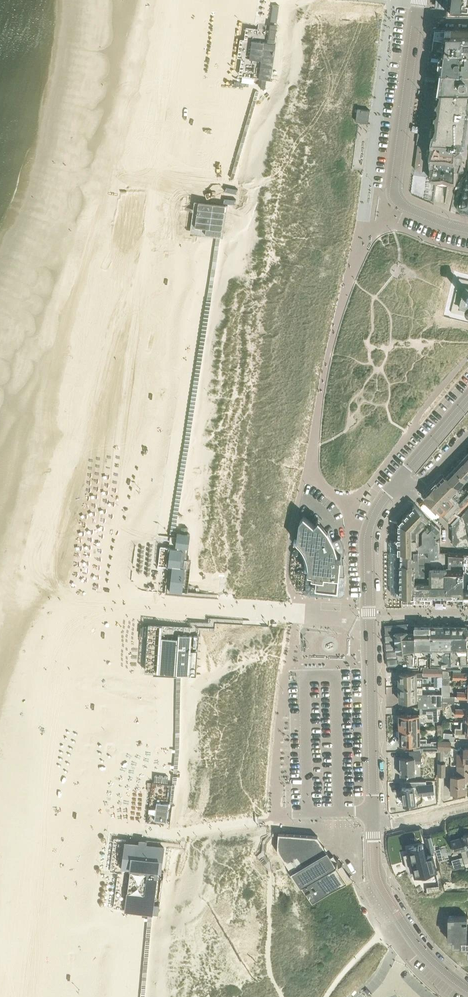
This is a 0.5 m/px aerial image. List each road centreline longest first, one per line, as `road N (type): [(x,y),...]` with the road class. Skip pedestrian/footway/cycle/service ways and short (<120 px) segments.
road 1 (secondary): [(375,828),(369,534),(399,480)]
road 2 (secondary): [(467,230),(403,206),(394,194),(416,21)]
road 3 (secondary): [(467,989),(426,953),(389,897),(377,870),(375,828)]
road 4 (track): [(141,828),(0,824)]

